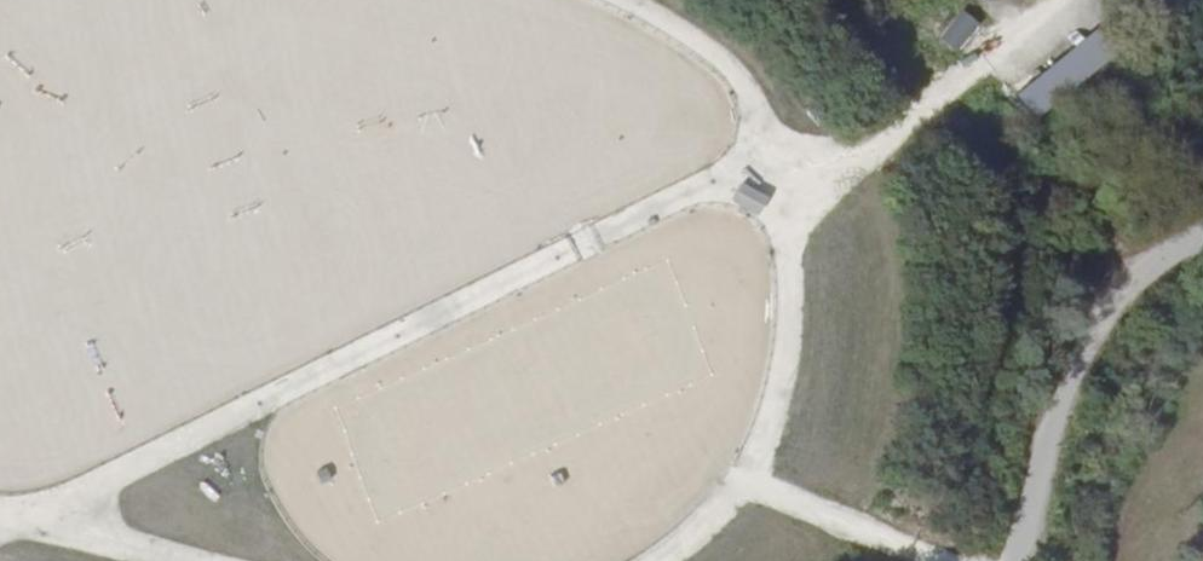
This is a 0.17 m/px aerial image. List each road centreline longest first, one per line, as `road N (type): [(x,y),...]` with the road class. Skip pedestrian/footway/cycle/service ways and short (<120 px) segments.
road 1 (track): [(0,494),(22,468),(795,203)]
road 2 (track): [(530,560),(795,203)]
road 3 (track): [(1042,0),(795,203)]
road 4 (track): [(1120,282),(1087,193),(1176,0)]

